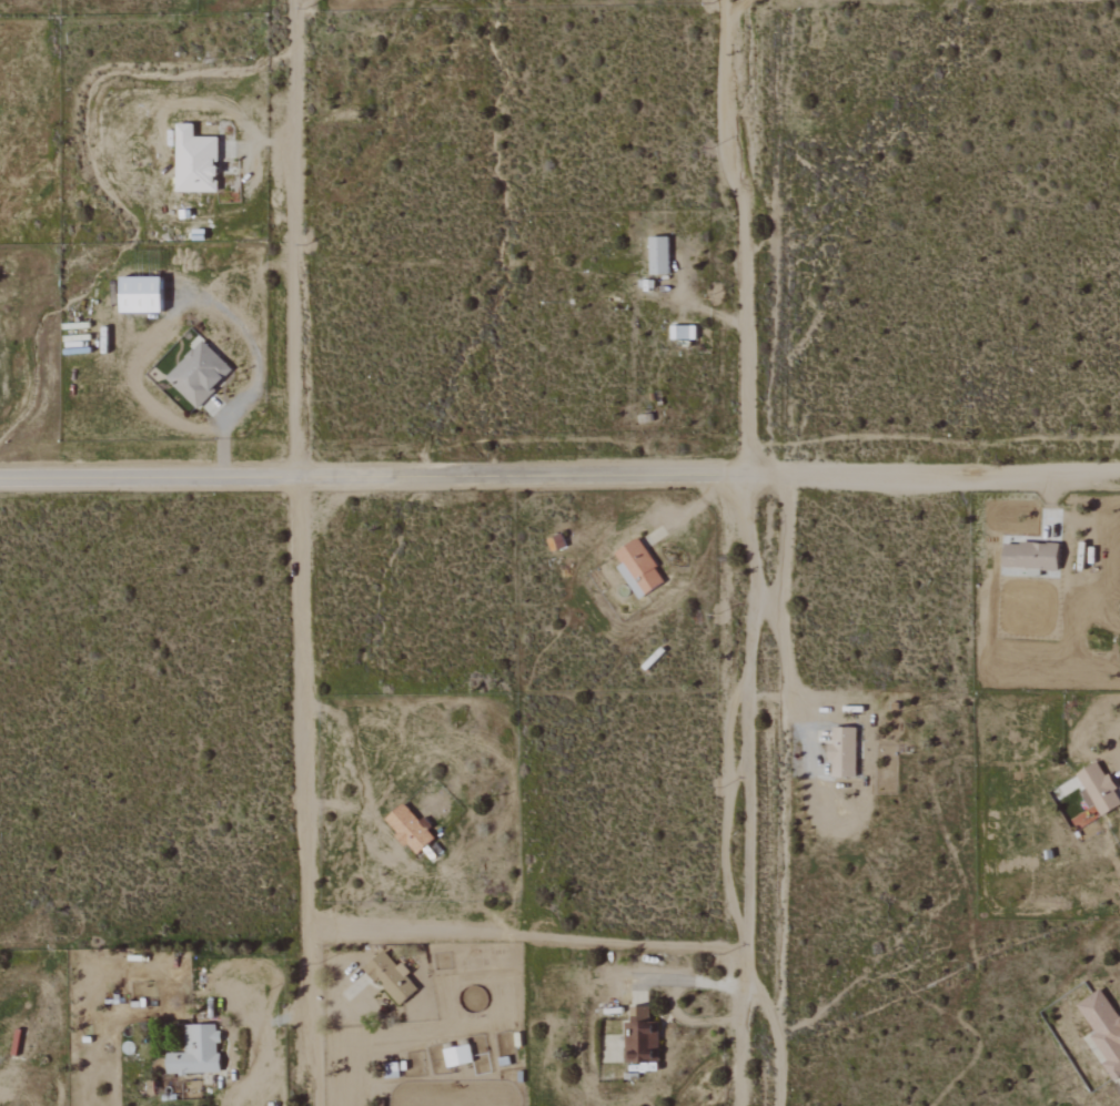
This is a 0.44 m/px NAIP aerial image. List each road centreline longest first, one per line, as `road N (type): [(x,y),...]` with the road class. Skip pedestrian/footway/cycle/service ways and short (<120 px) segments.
road 1 (residential): [(773,476),(0,480)]
road 2 (residential): [(742,1105),(750,477)]
road 3 (residential): [(295,479),(306,1105)]
road 4 (residential): [(299,0),(295,479)]
road 5 (residential): [(750,477),(729,0)]
road 6 (residential): [(302,930),(744,946)]
road 7 (residential): [(1119,474),(773,476)]
road 8 (track): [(780,1105),(780,1035),(771,1013),(743,991)]

